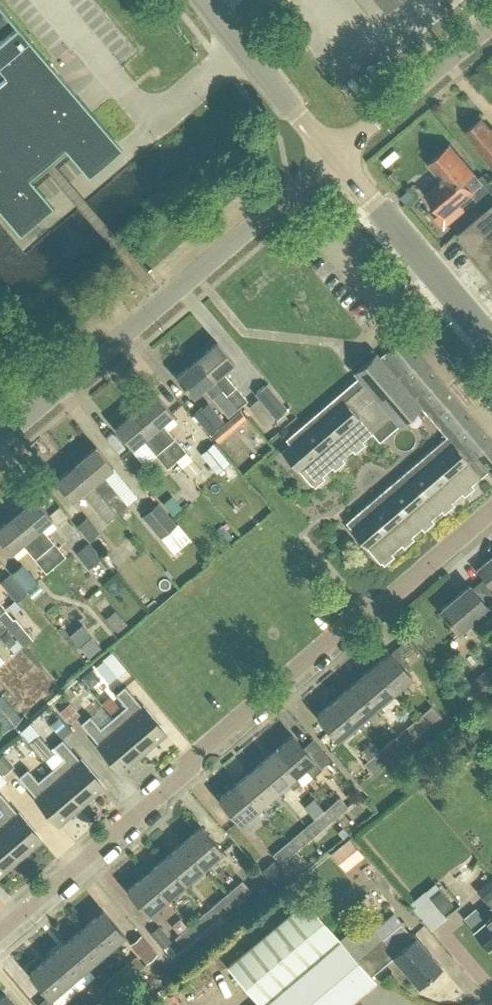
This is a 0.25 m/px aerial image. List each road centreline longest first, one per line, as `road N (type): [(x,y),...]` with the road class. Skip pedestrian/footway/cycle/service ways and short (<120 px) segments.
road 1 (residential): [(0,925),(491,508)]
road 2 (unclassified): [(0,440),(333,156)]
road 3 (tertiary): [(491,339),(333,156)]
road 4 (unclassified): [(333,156),(491,23)]
road 5 (tertiary): [(333,156),(207,0)]

